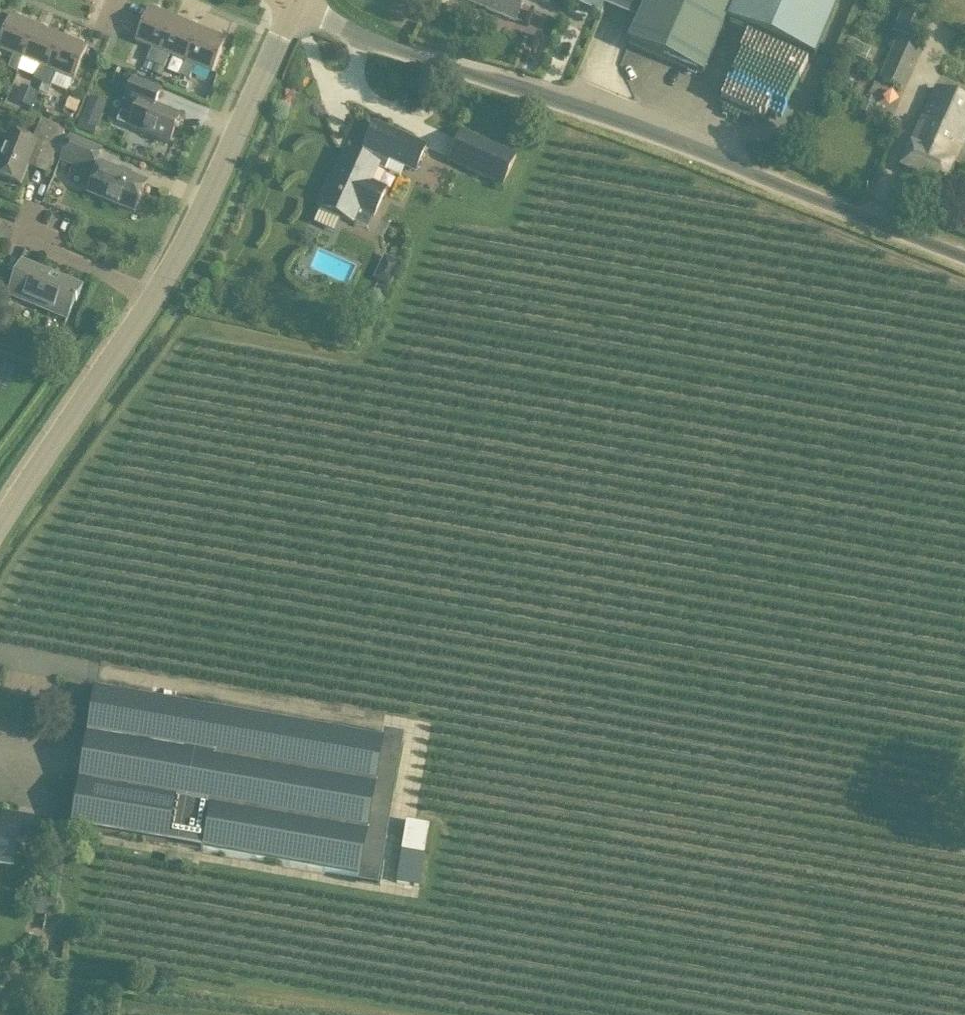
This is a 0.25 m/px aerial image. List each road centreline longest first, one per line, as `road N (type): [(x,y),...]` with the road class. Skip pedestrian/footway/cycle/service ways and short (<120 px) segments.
road 1 (unclassified): [(964,257),(688,149),(375,43),(294,2)]
road 2 (tertiary): [(156,299),(213,190),(294,2)]
road 3 (tertiary): [(0,527),(156,299)]
road 4 (residential): [(156,299),(36,240)]

